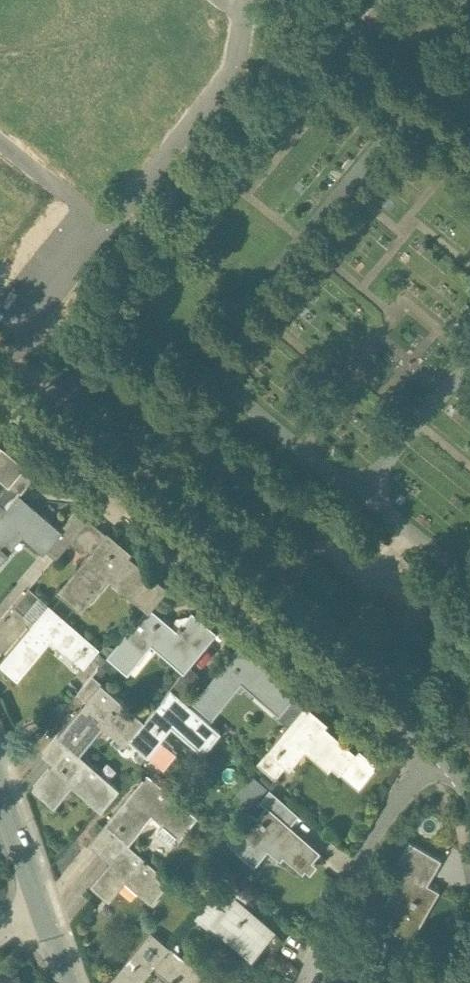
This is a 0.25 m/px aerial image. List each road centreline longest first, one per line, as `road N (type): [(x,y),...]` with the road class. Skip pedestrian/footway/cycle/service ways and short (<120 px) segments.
road 1 (residential): [(437,733),(0,385)]
road 2 (residential): [(437,733),(296,982)]
road 3 (residential): [(103,232),(253,53),(259,4)]
road 4 (residential): [(0,355),(103,232)]
road 5 (residential): [(0,773),(49,906)]
road 6 (residential): [(103,232),(0,143)]

